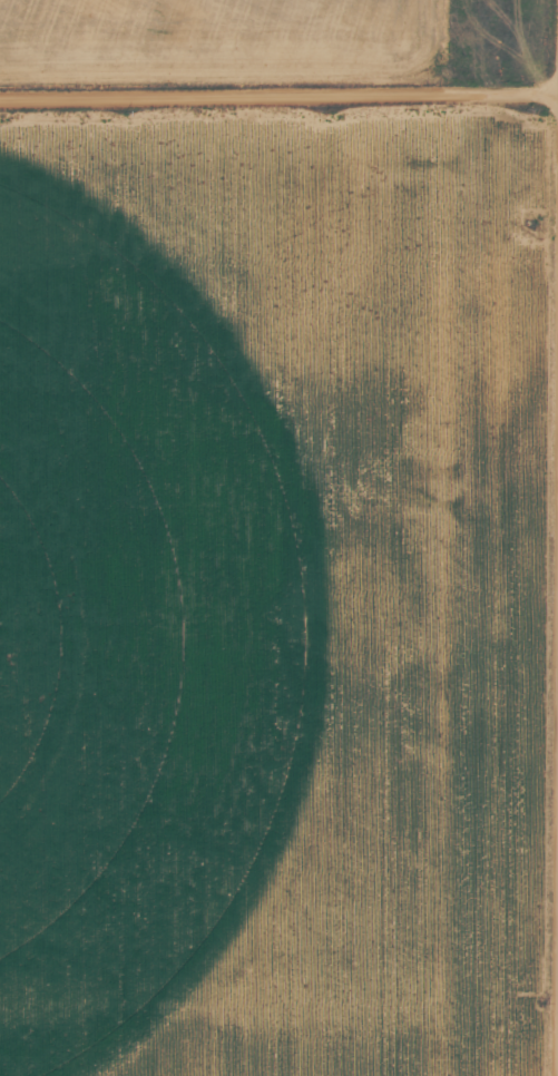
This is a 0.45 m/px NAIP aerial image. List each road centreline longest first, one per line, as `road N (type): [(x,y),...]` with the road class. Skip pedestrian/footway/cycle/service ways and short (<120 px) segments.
road 1 (residential): [(545,1075),(545,0)]
road 2 (residential): [(546,1006),(0,1003)]
road 3 (residential): [(0,109),(545,101)]

